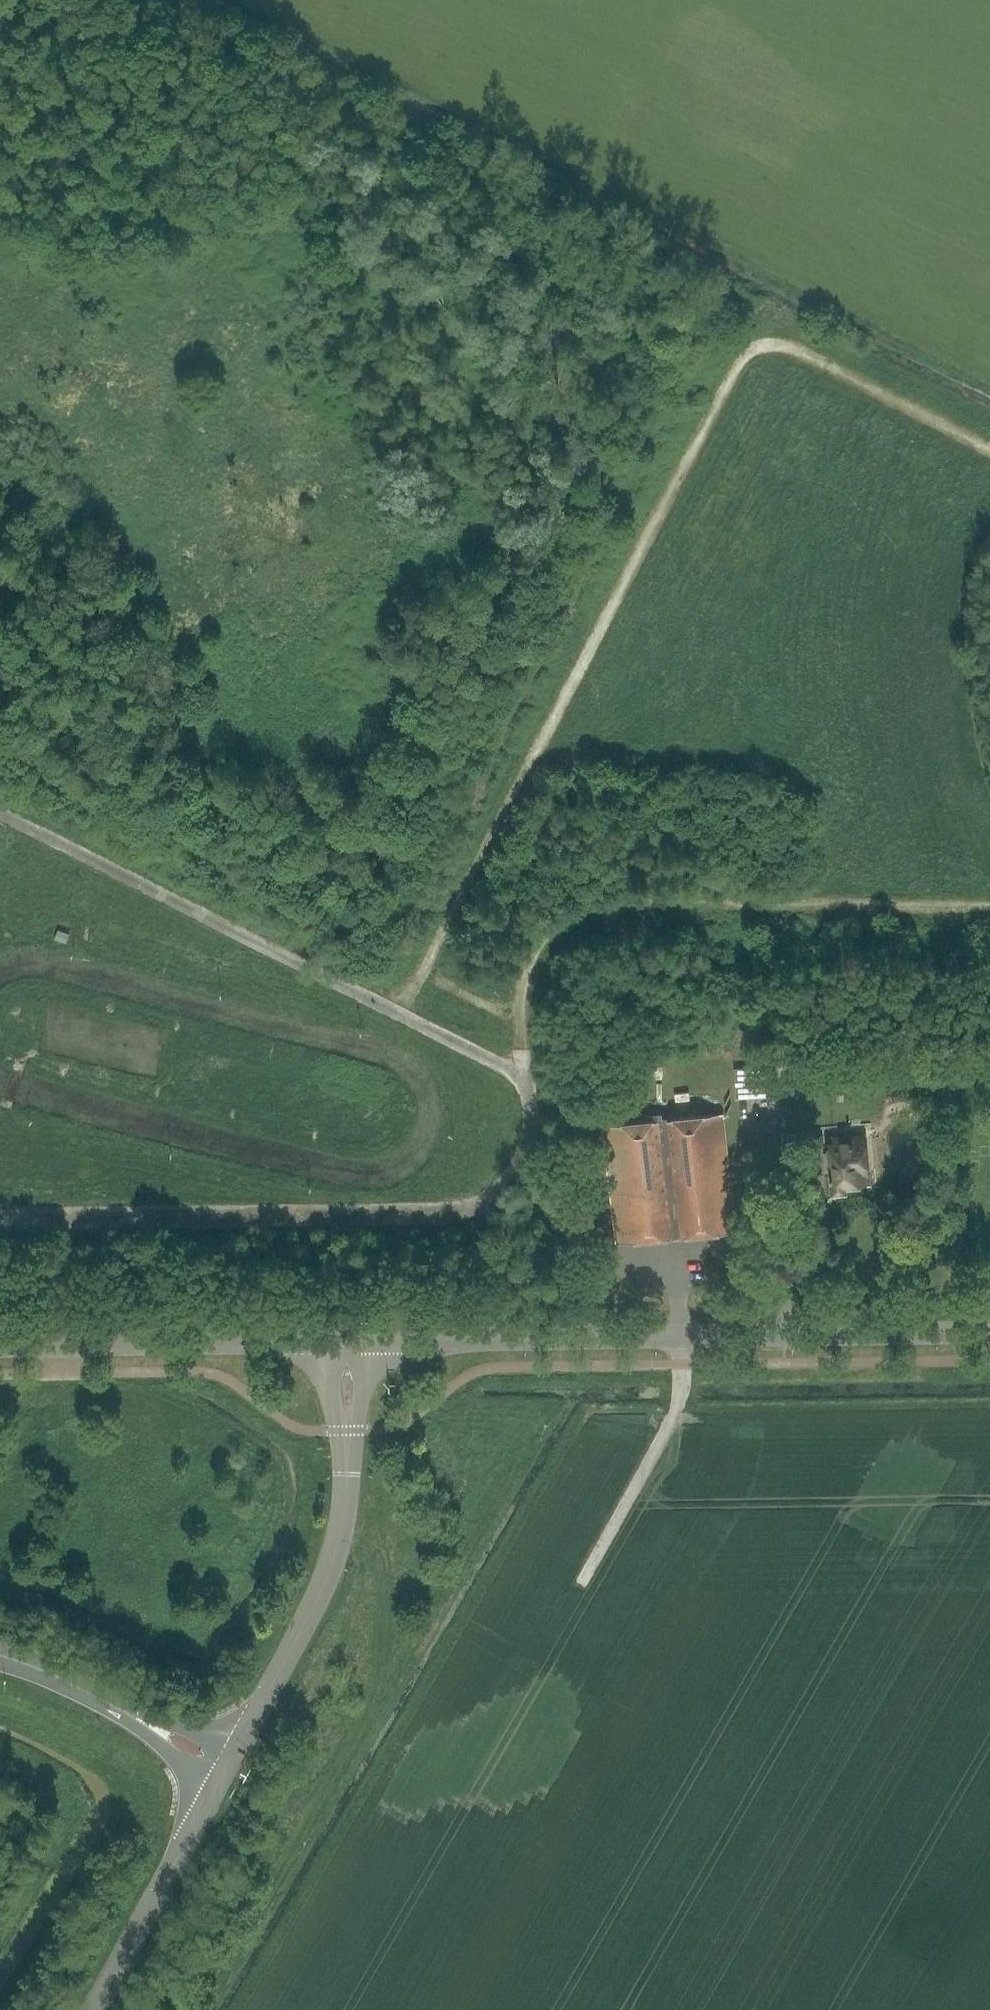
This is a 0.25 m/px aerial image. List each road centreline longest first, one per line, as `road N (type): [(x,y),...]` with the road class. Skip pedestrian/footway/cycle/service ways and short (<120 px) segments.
road 1 (tertiary): [(989,1326),(343,1337)]
road 2 (tertiary): [(231,1767),(329,1594),(340,1538),(343,1337)]
road 3 (unclassified): [(0,1344),(343,1337)]
road 4 (tertiary): [(96,2009),(231,1767)]
road 5 (trunk): [(0,1648),(95,1683),(231,1767)]

